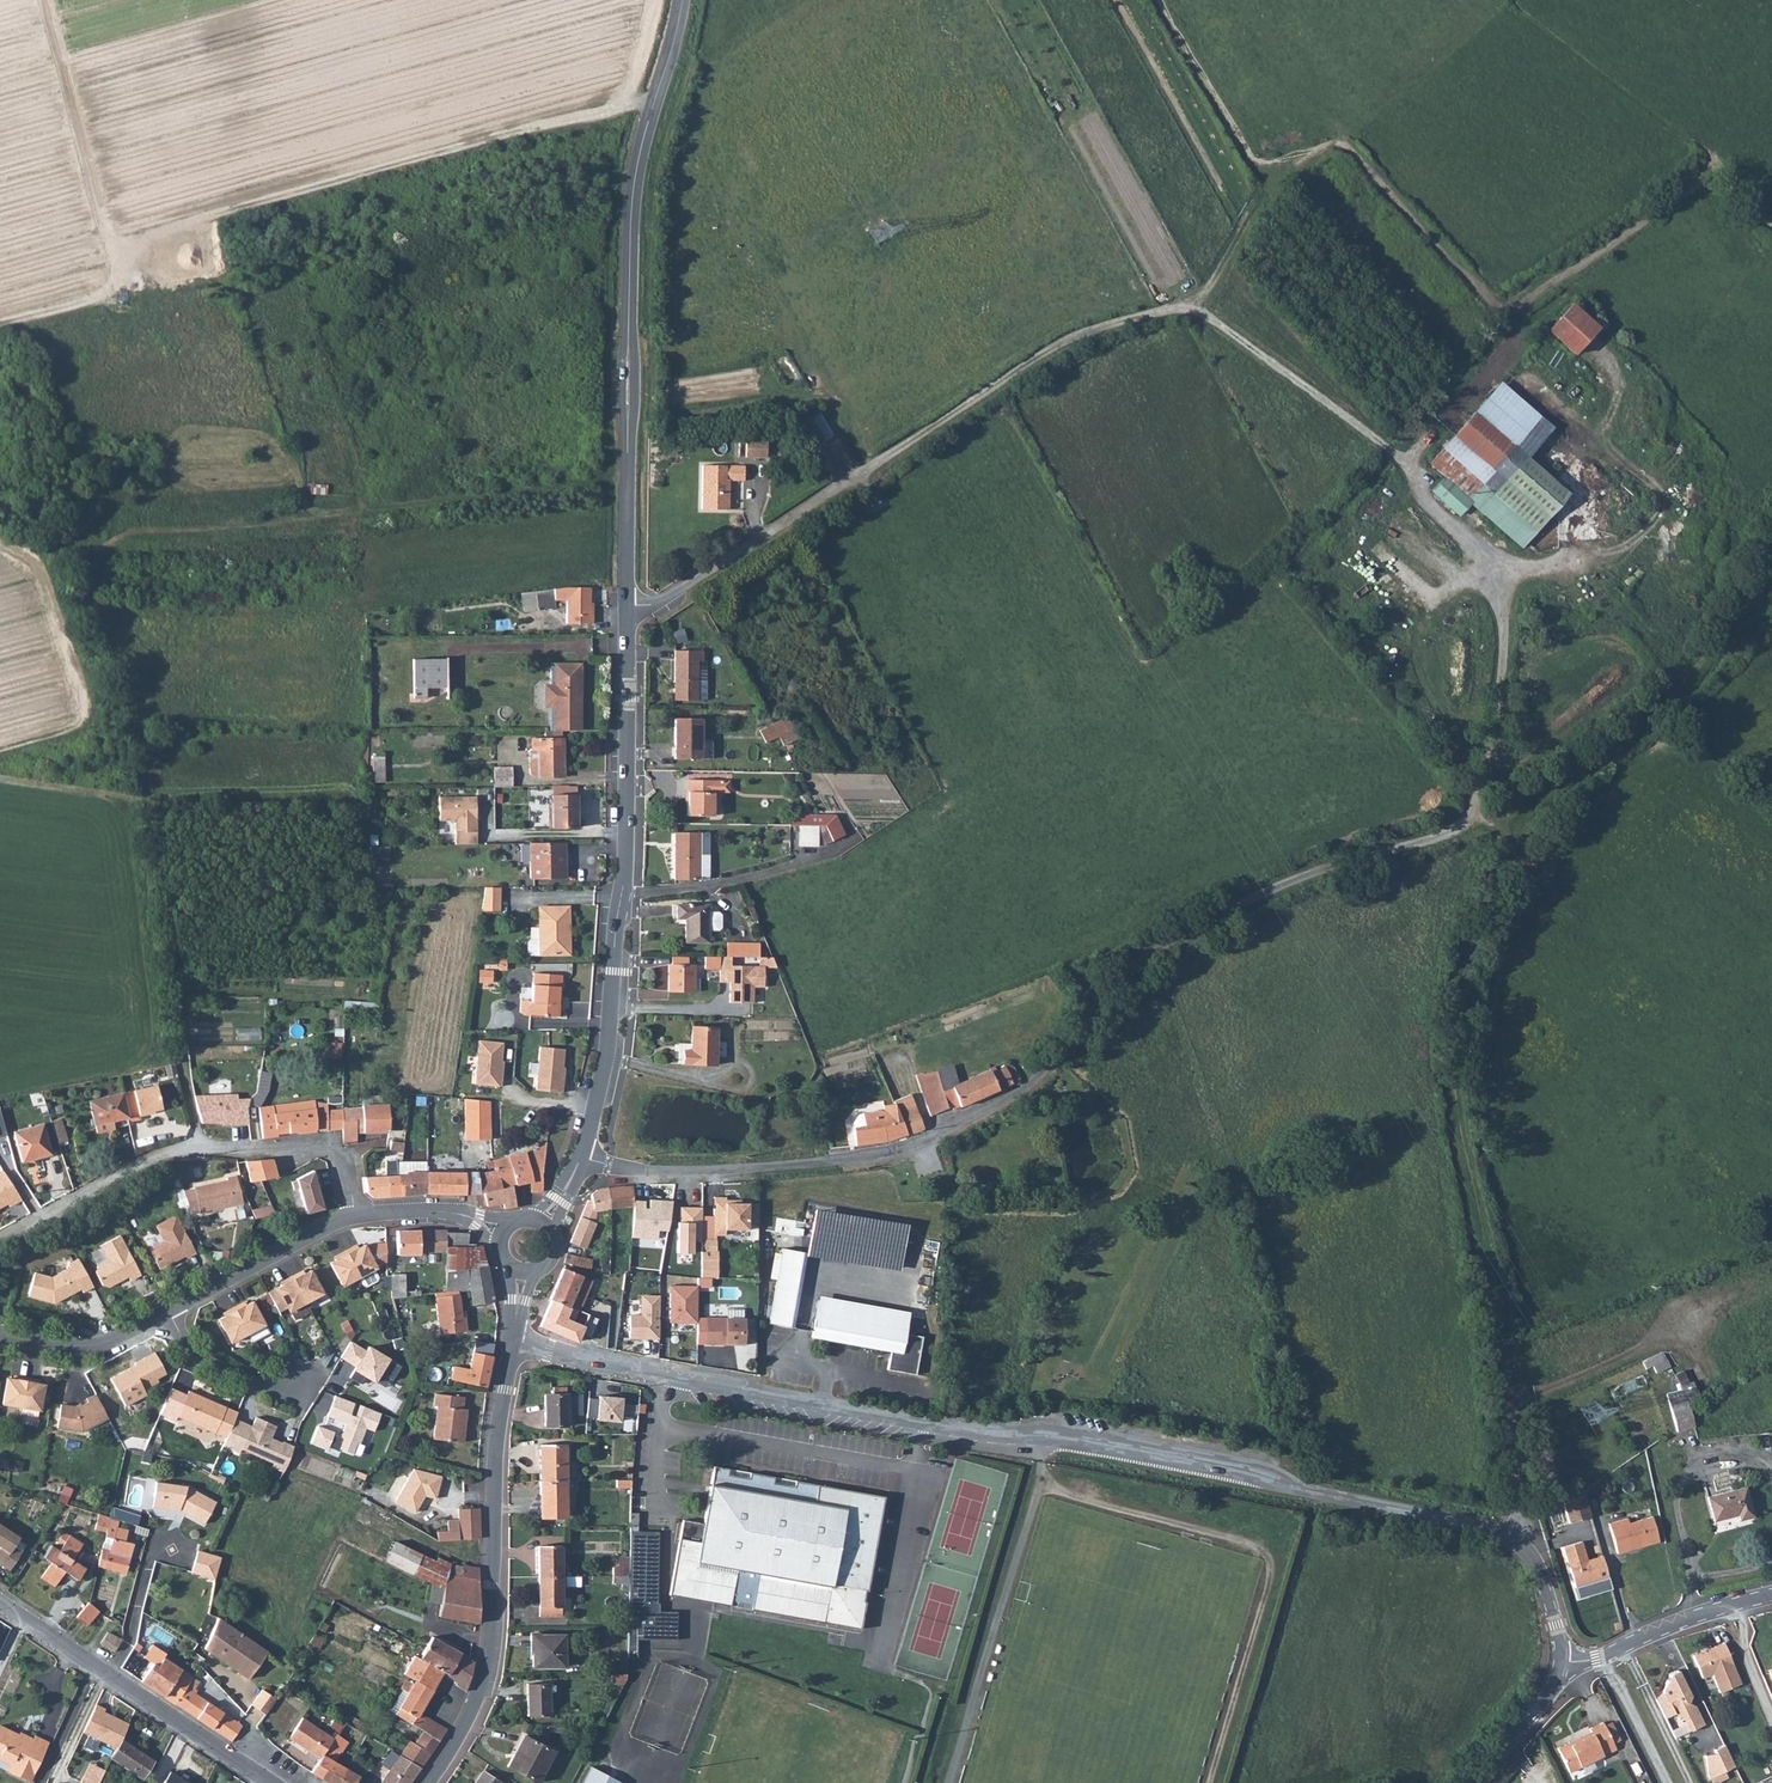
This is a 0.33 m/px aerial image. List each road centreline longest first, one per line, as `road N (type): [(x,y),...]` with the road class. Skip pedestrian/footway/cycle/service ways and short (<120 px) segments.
road 1 (residential): [(512,1341),(666,1376),(1225,1468),(1477,1525),(1508,1539),(1530,1561),(1560,1662)]
road 2 (track): [(861,477),(1046,349),(1180,308),(1211,288),(1258,200),(1312,157),(1348,150),(1504,317),(1515,317),(1702,181)]
road 3 (track): [(1507,859),(1453,1004),(1452,1077),(1515,1464),(1519,1515),(1508,1539)]
road 4 (track): [(77,542),(135,712),(180,1056),(206,1148)]
road 5 (secondary): [(626,609),(631,215),(682,0)]
road 6 (track): [(170,256),(210,217),(629,100),(654,103)]
road 7 (secondary): [(425,1782),(482,1681),(498,1430),(512,1341)]
road 8 (residential): [(583,1157),(644,1170),(709,1170),(867,1156),(933,1138),(1020,1091)]
road 9 (track): [(1186,304),(1401,460),(1425,502),(1507,573)]
road 10 (track): [(1771,552),(1722,642),(1676,693),(1576,773),(1520,810),(1477,822)]
road 11 (residential): [(356,1215),(339,1159),(324,1151),(206,1148),(170,1154),(44,1214)]
road 12 (tertiary): [(0,1605),(269,1782)]
road 13 (secondary): [(622,893),(626,609)]
road 14 (unclassified): [(626,609),(656,604),(861,477)]
road 15 (track): [(363,509),(576,486),(629,472)]
road 16 (secondary): [(583,1157),(608,1040),(622,893)]
road 17 (track): [(1312,157),(1253,160),(1163,0)]
road 18 (residential): [(622,893),(752,875),(853,838)]
road 19 (residential): [(1560,1662),(1601,1656),(1681,1619),(1771,1594)]
road 20 (residential): [(168,1310),(356,1215)]
road 21 (residential): [(0,1334),(88,1345),(168,1310)]
road 22 (residential): [(168,1310),(199,1358),(288,1389),(308,1379)]
road 23 (residential): [(356,1215),(455,1213),(502,1235)]
road 24 (unclassified): [(1476,1782),(1545,1702),(1560,1662)]

